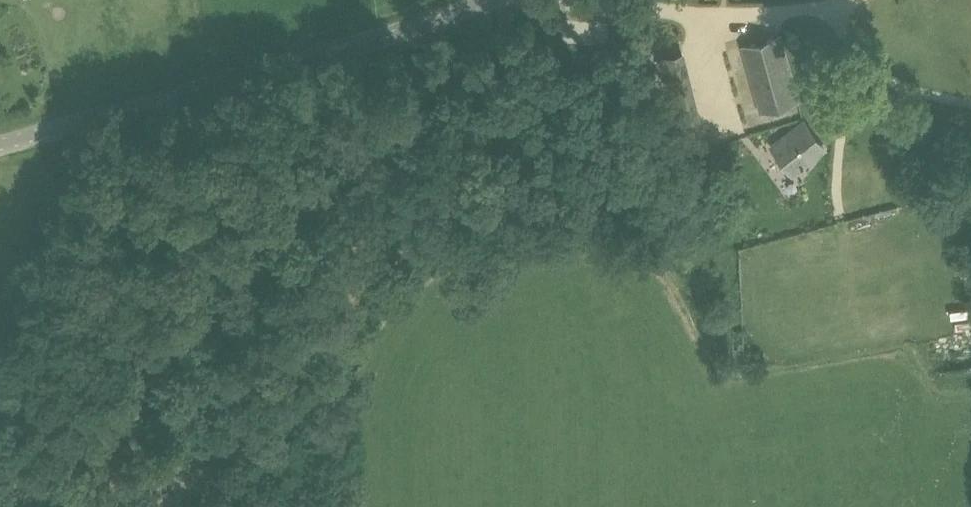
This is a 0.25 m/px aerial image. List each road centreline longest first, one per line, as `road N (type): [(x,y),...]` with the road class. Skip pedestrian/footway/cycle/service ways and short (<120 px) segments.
road 1 (unclassified): [(482,0),(426,25),(0,144)]
road 2 (track): [(847,0),(726,16),(571,0)]

